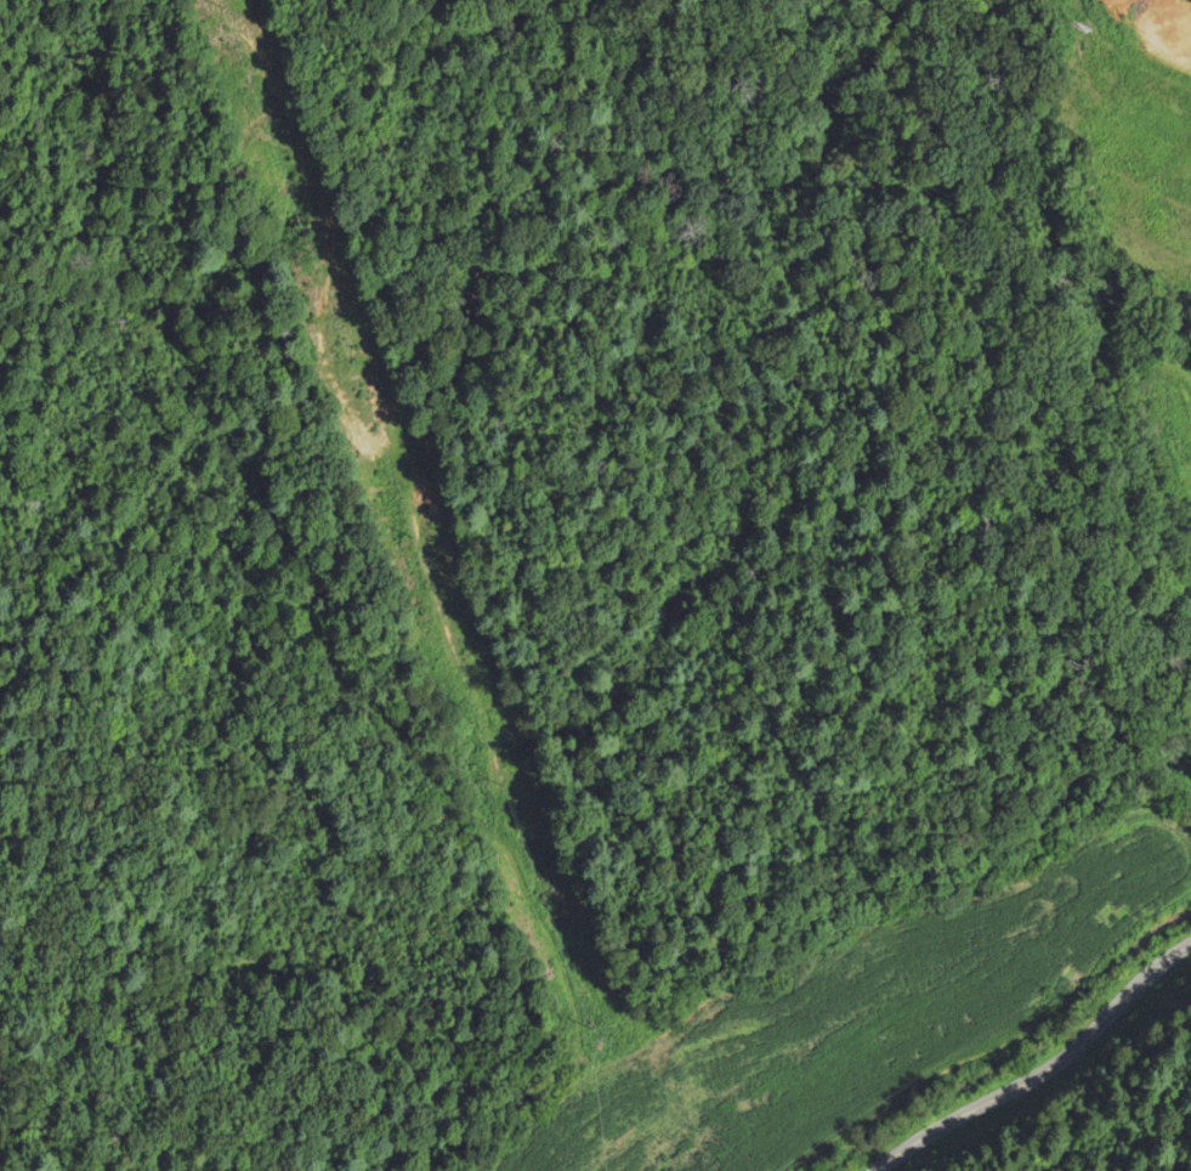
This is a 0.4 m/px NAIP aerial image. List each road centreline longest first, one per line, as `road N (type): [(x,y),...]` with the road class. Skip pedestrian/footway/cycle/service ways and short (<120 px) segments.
road 1 (tertiary): [(883,1170),(908,1147),(1071,1056),(1190,950)]

